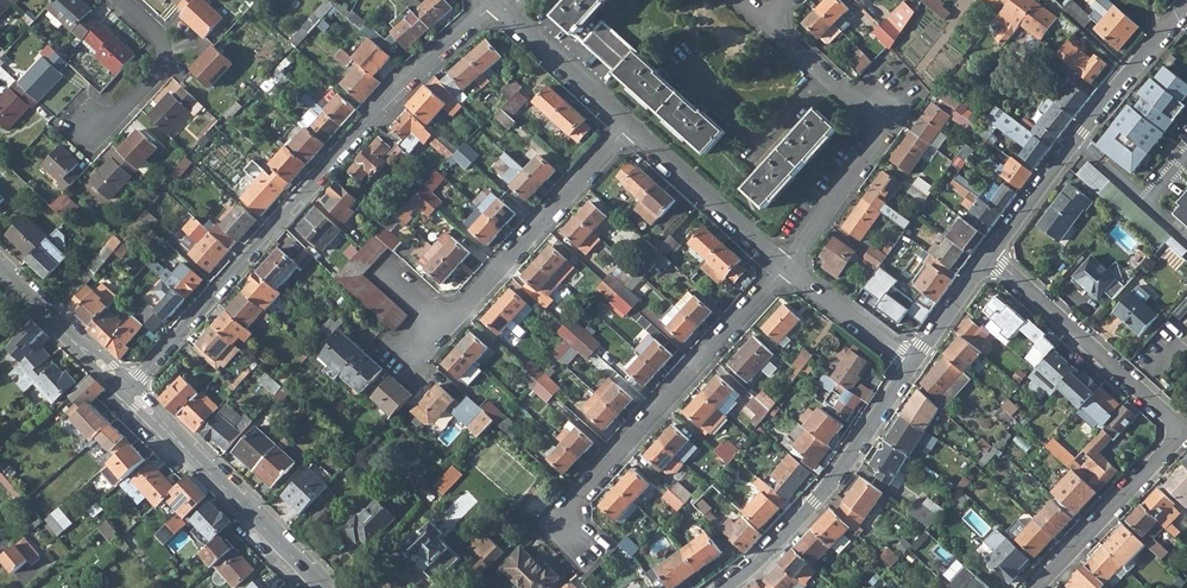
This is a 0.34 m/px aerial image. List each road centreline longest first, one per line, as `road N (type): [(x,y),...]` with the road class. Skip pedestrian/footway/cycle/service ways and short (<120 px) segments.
road 1 (residential): [(128,391),(421,66),(493,2)]
road 2 (residential): [(1034,587),(1183,431),(991,257)]
road 3 (residential): [(784,268),(557,519)]
road 4 (residential): [(766,21),(874,118),(879,139),(784,268)]
road 5 (residential): [(991,257),(1082,131),(1186,8)]
road 6 (residential): [(724,587),(815,502),(912,366)]
road 7 (secondary): [(128,391),(324,587)]
road 8 (residential): [(625,123),(447,328)]
road 9 (residential): [(625,123),(784,268)]
road 10 (residential): [(124,0),(174,44),(94,124),(82,110)]
road 11 (residential): [(493,2),(625,123)]
road 12 (secondary): [(0,268),(128,391)]
road 13 (residential): [(784,268),(912,366)]
road 14 (residential): [(912,366),(991,257)]

